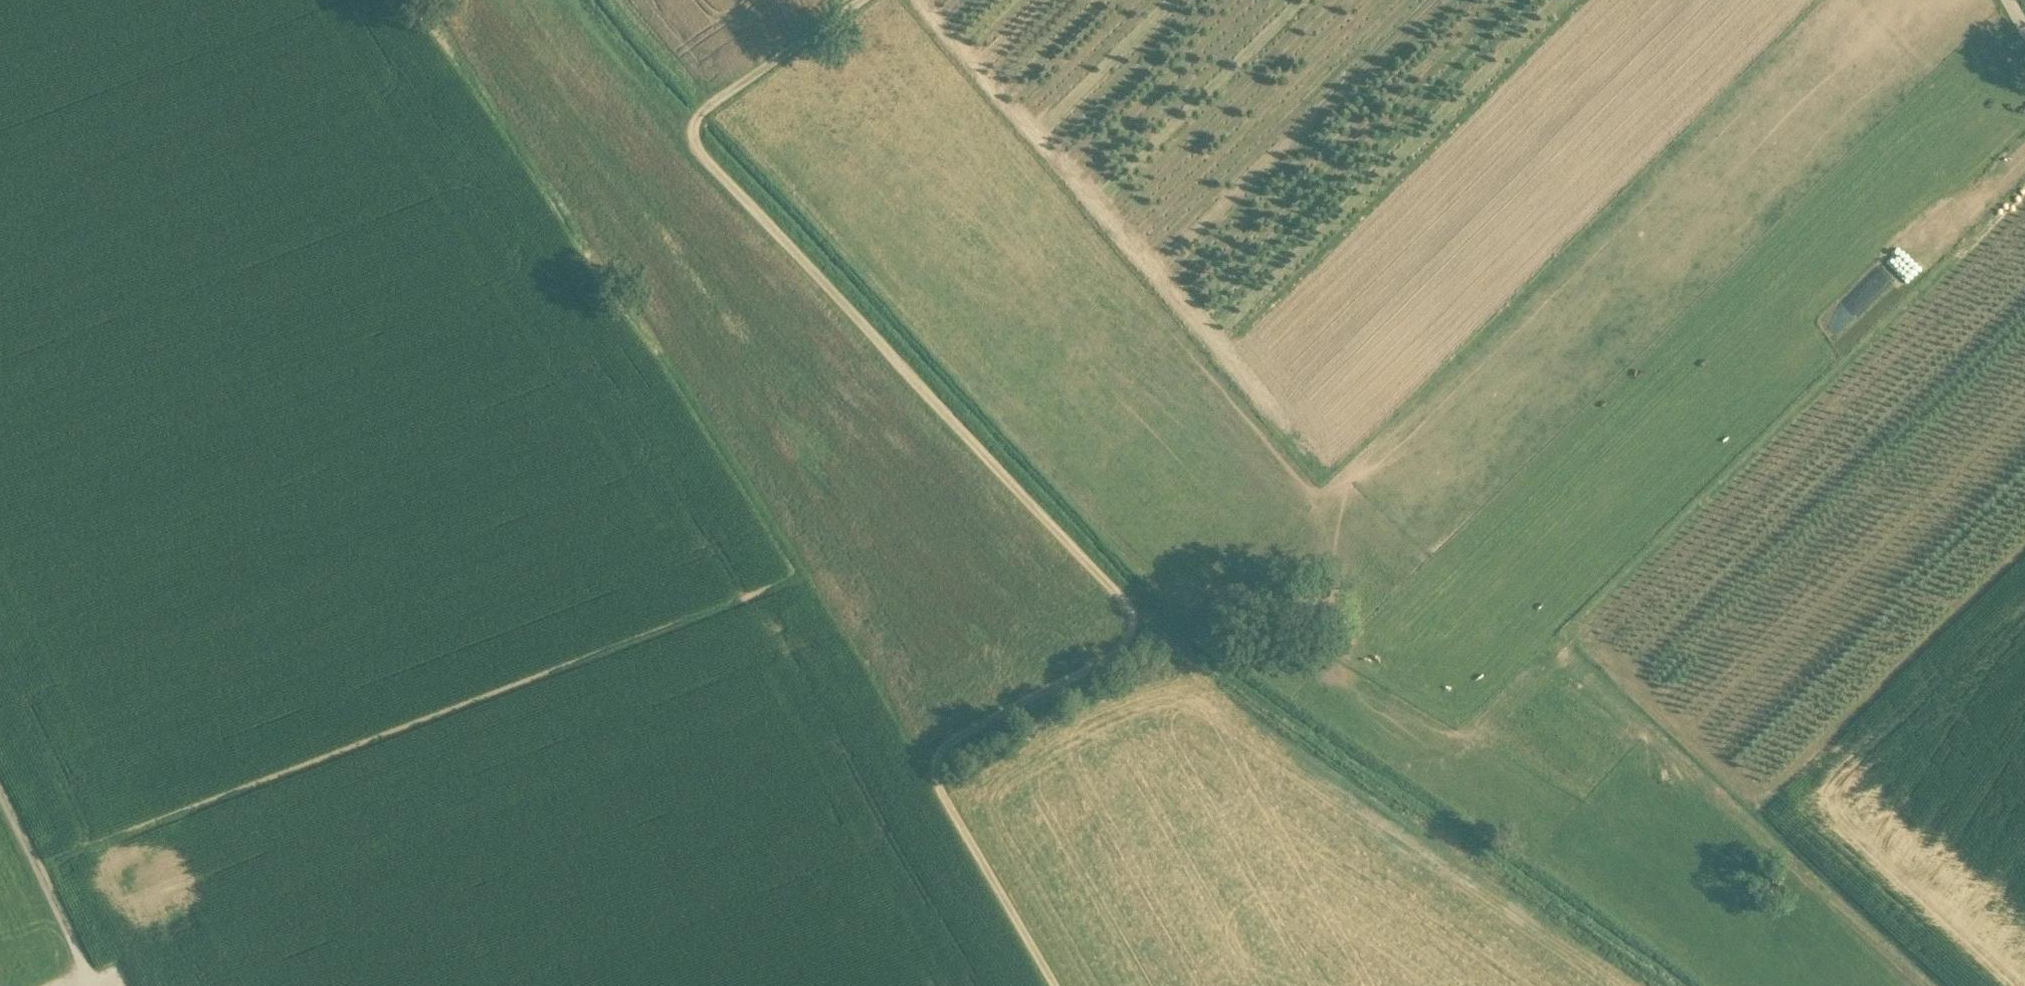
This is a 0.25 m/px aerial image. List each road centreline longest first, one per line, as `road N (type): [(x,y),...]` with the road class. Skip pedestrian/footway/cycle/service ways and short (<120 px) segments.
road 1 (track): [(1073,985),(952,783),(974,738),(1117,655),(1135,601),(920,389),(695,141),(702,112),(862,0)]
road 2 (track): [(1574,669),(2024,224)]
road 3 (track): [(0,752),(103,985)]

